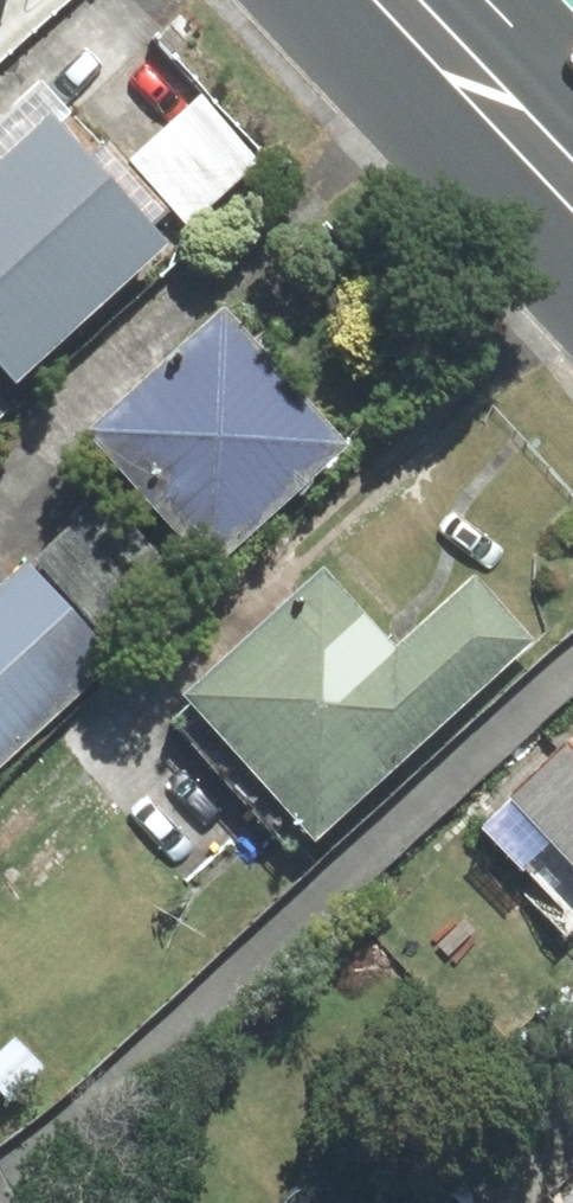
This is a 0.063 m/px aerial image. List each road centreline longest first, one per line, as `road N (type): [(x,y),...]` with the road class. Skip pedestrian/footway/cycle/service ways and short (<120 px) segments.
road 1 (primary): [(453,0),(572,135)]

